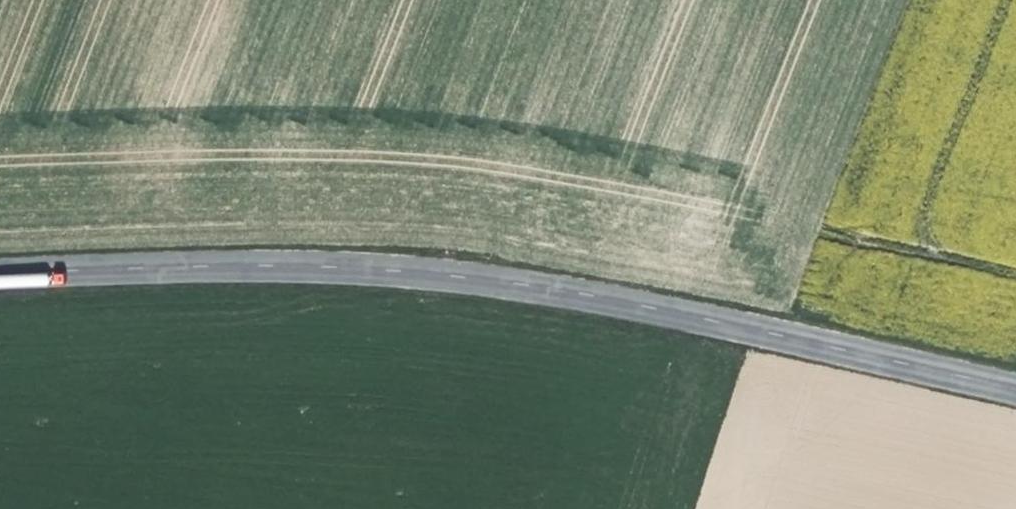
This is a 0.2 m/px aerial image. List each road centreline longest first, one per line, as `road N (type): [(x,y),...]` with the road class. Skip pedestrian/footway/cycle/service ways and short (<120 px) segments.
road 1 (tertiary): [(0,274),(292,266),(490,280),(1015,391)]

